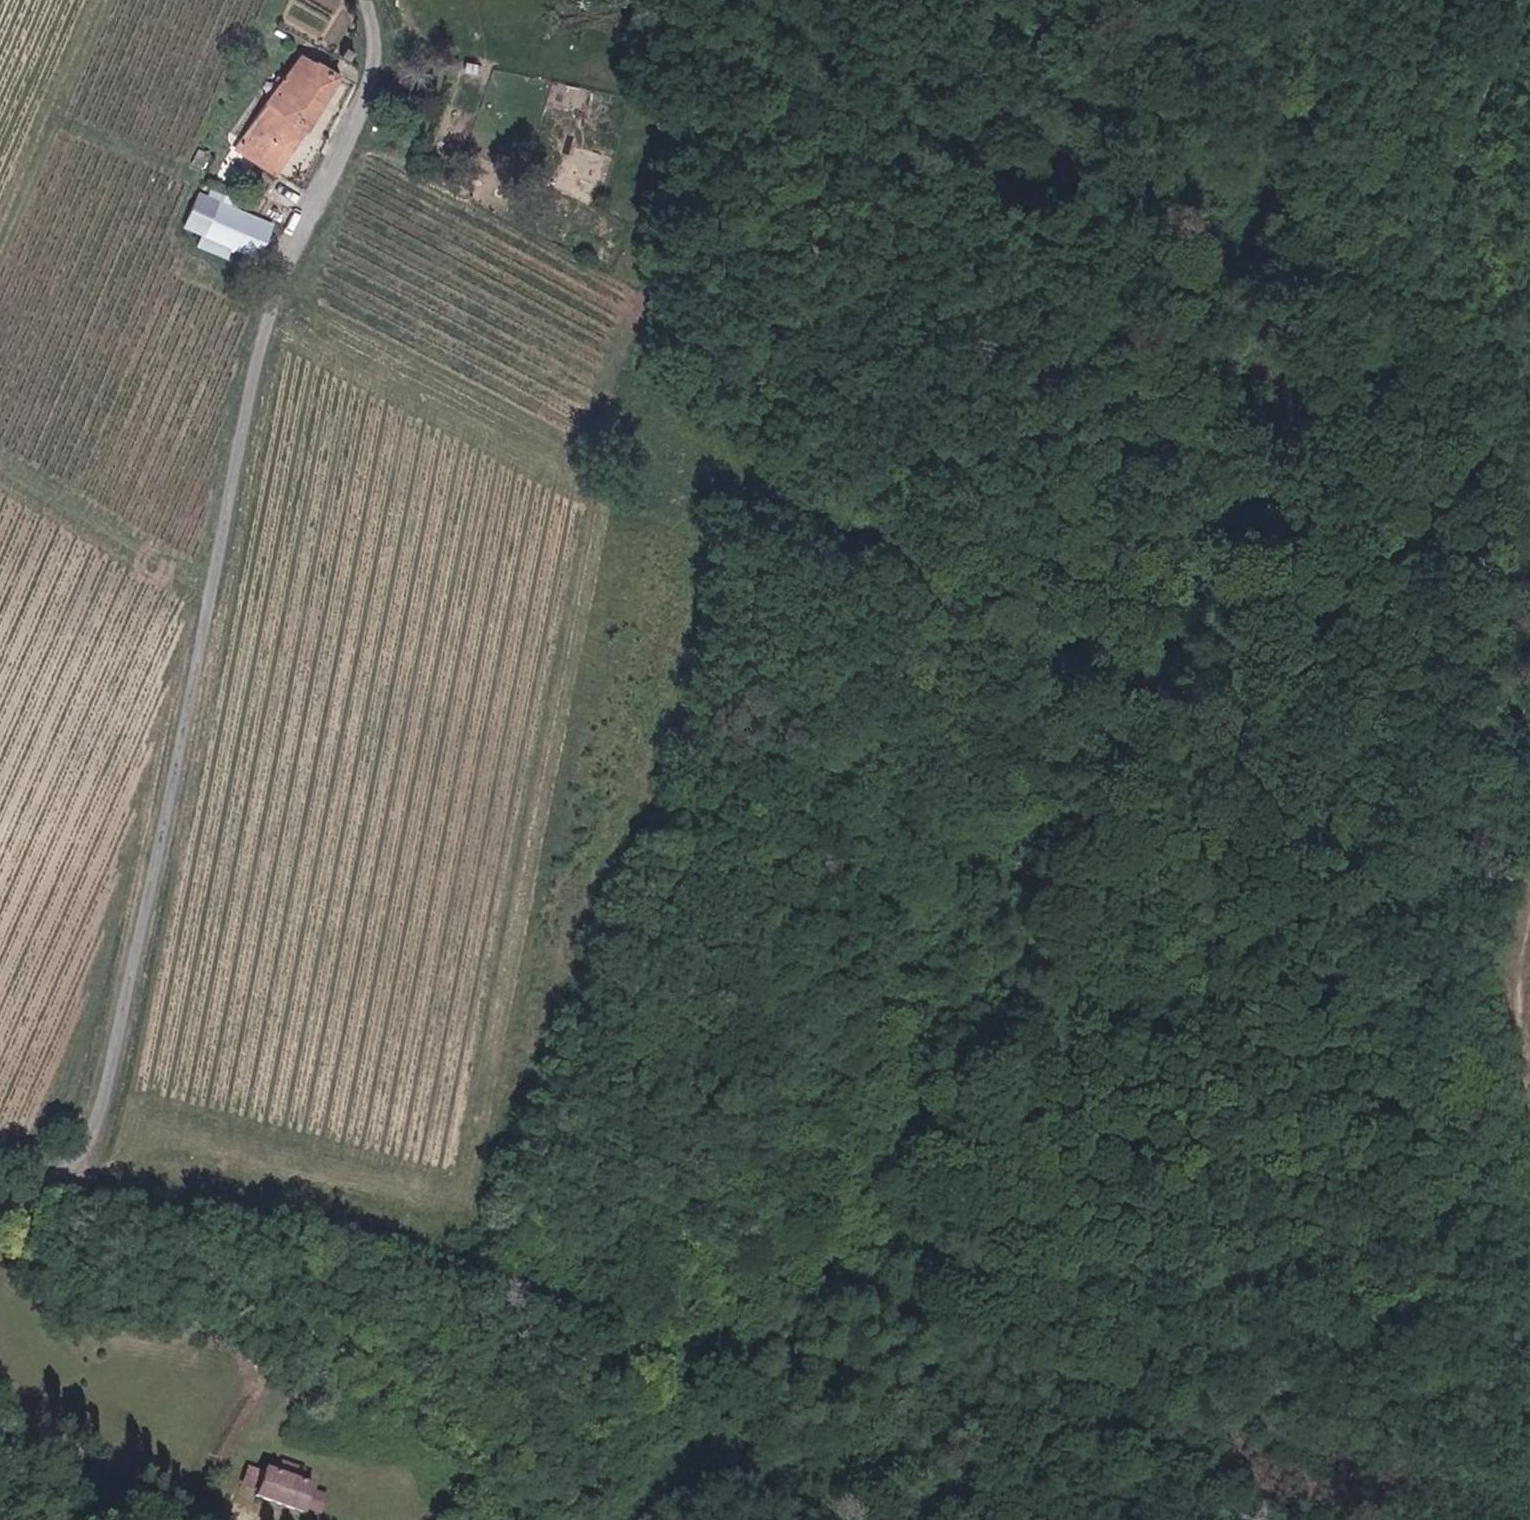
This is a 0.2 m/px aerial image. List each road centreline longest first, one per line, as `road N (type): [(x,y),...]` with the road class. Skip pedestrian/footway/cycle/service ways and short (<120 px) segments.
road 1 (unclassified): [(368,0),(378,52),(360,119),(287,266),(100,1124),(85,1151),(53,1178),(0,1206)]

